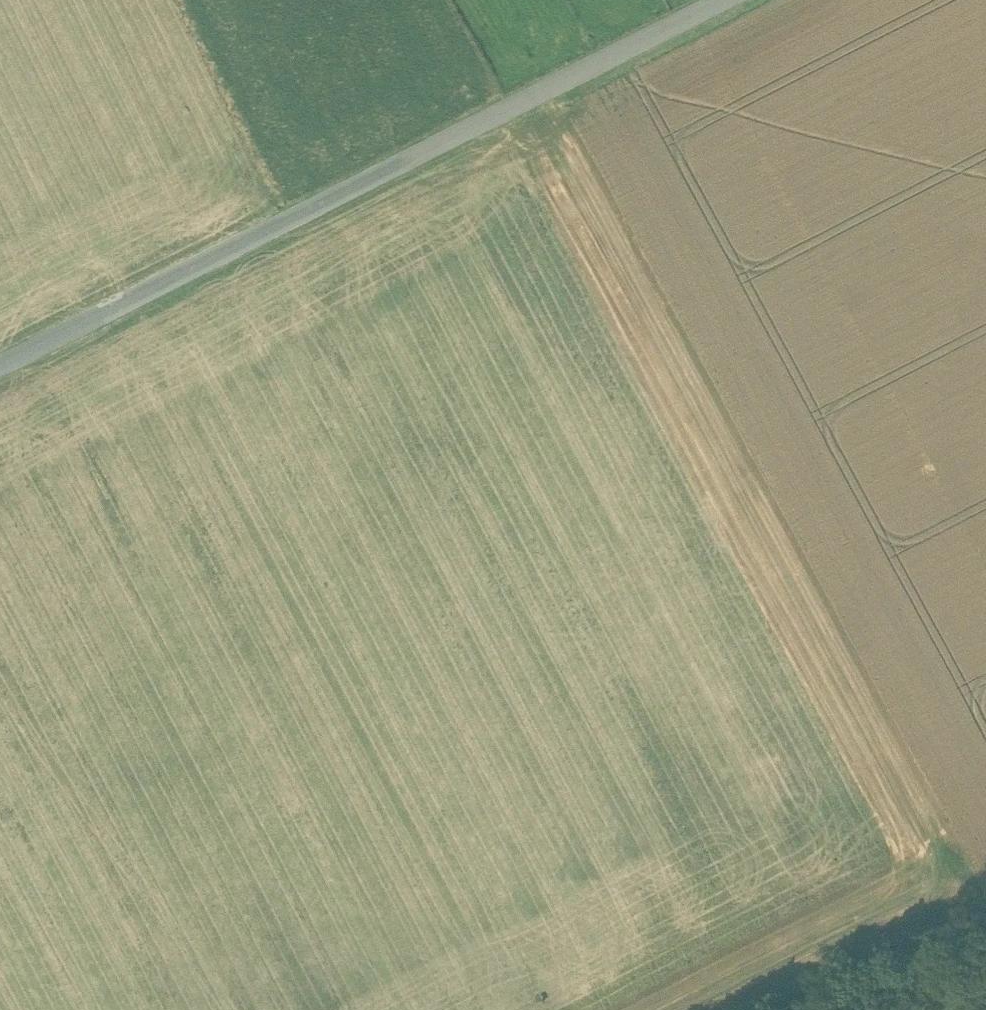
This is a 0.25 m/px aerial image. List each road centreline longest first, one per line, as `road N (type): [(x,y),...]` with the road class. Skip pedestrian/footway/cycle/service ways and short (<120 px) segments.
road 1 (unclassified): [(0,367),(720,0)]

